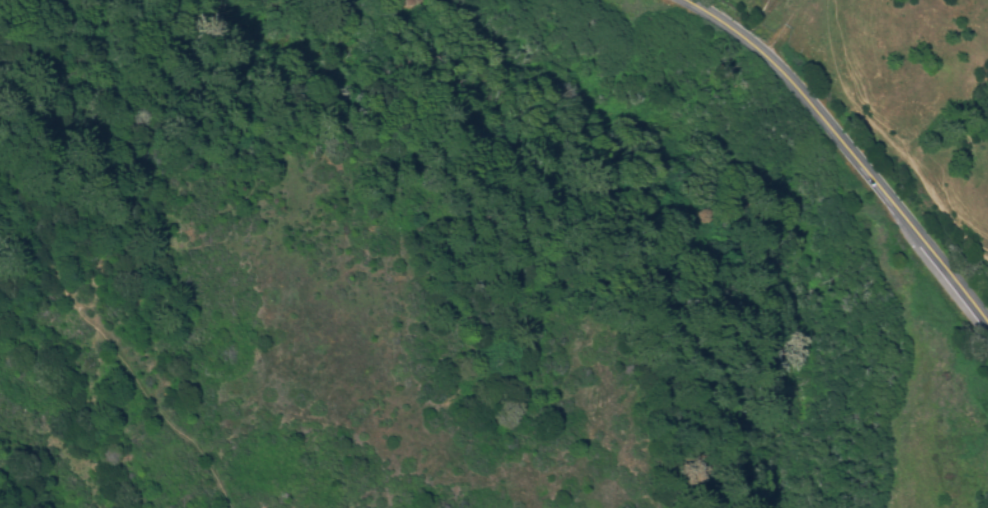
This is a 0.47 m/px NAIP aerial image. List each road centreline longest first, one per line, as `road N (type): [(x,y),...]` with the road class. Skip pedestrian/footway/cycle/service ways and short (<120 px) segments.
road 1 (primary): [(987,325),(811,105),(740,37),(682,0)]

